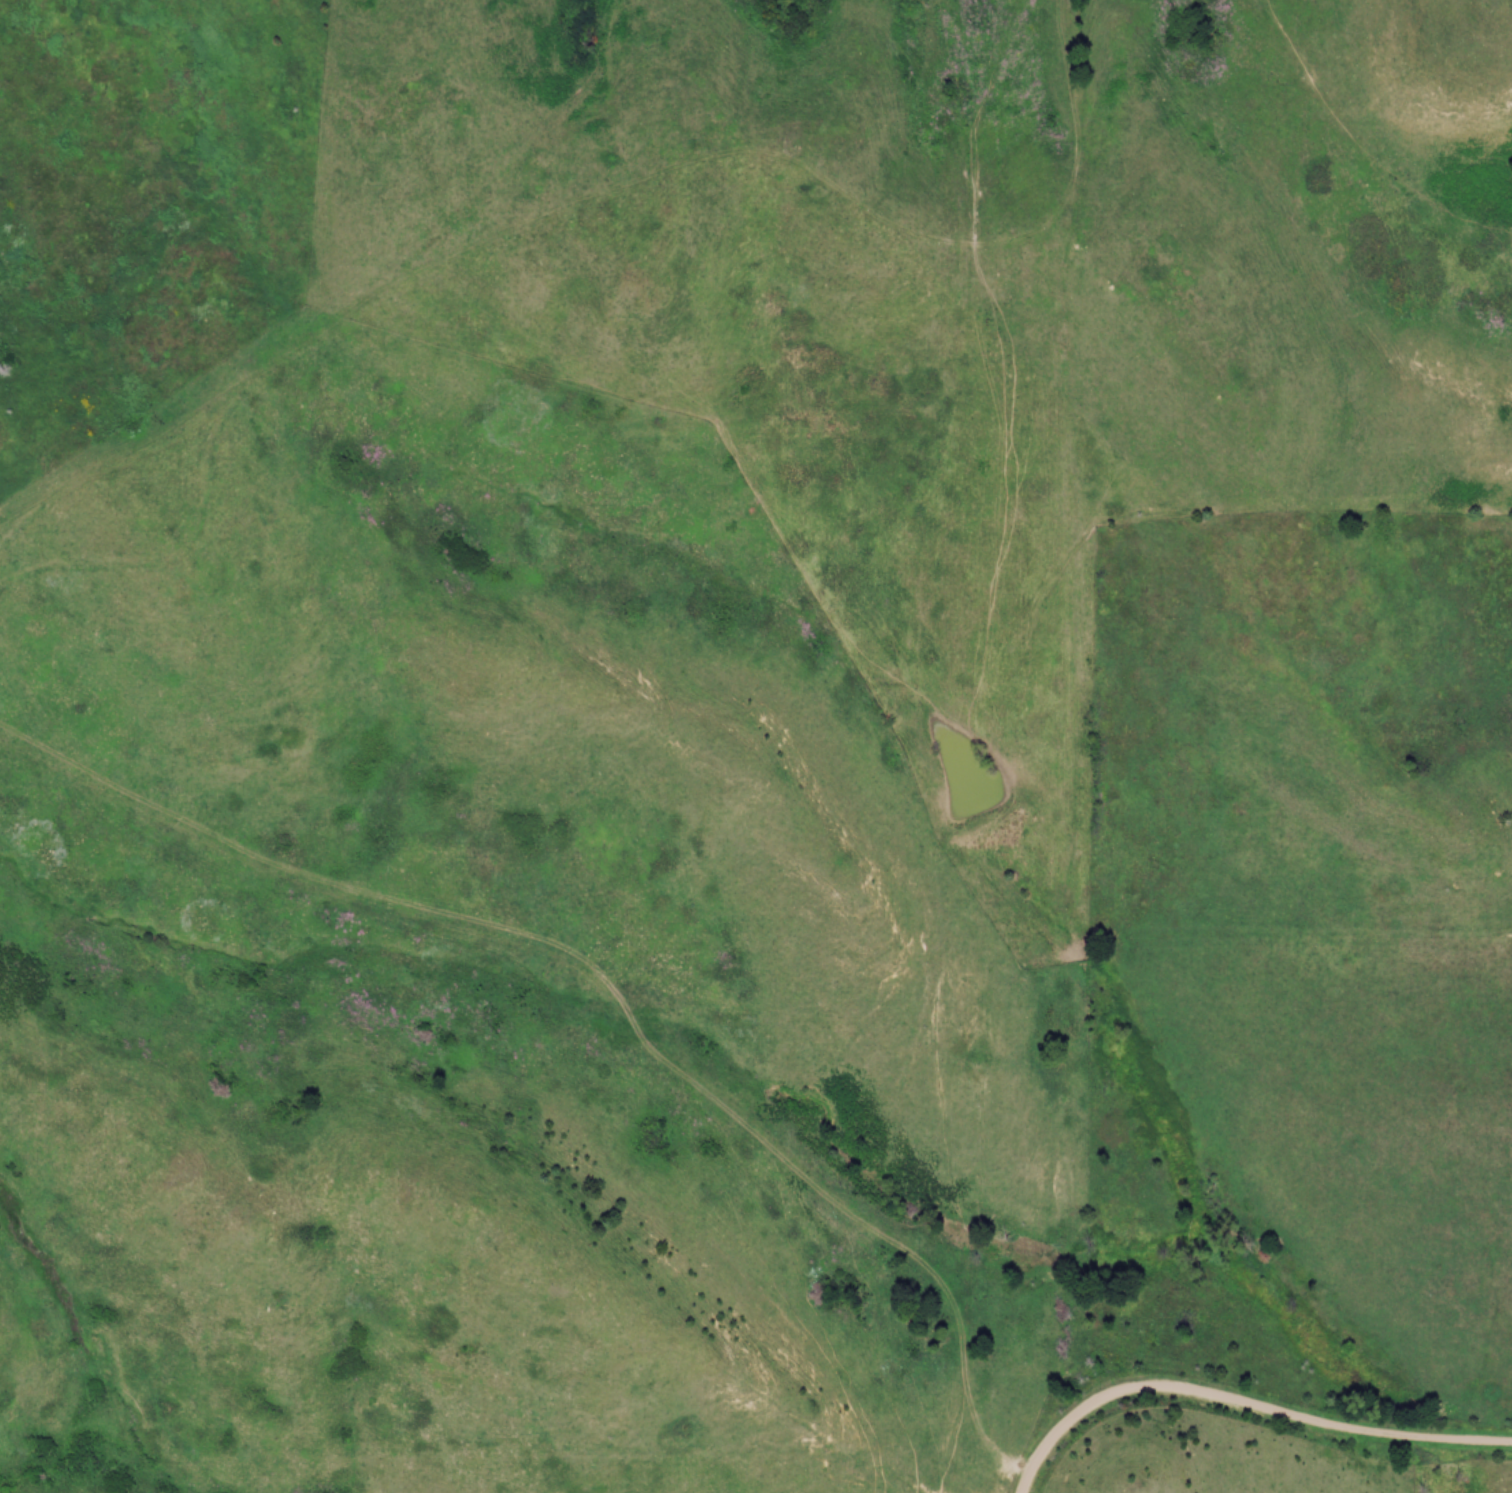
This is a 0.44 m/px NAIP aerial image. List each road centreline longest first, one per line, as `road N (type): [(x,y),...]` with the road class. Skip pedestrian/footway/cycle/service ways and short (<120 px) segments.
road 1 (residential): [(1064,1433),(1097,1406),(1139,1394),(1188,1395),(1391,1443),(1511,1450)]

